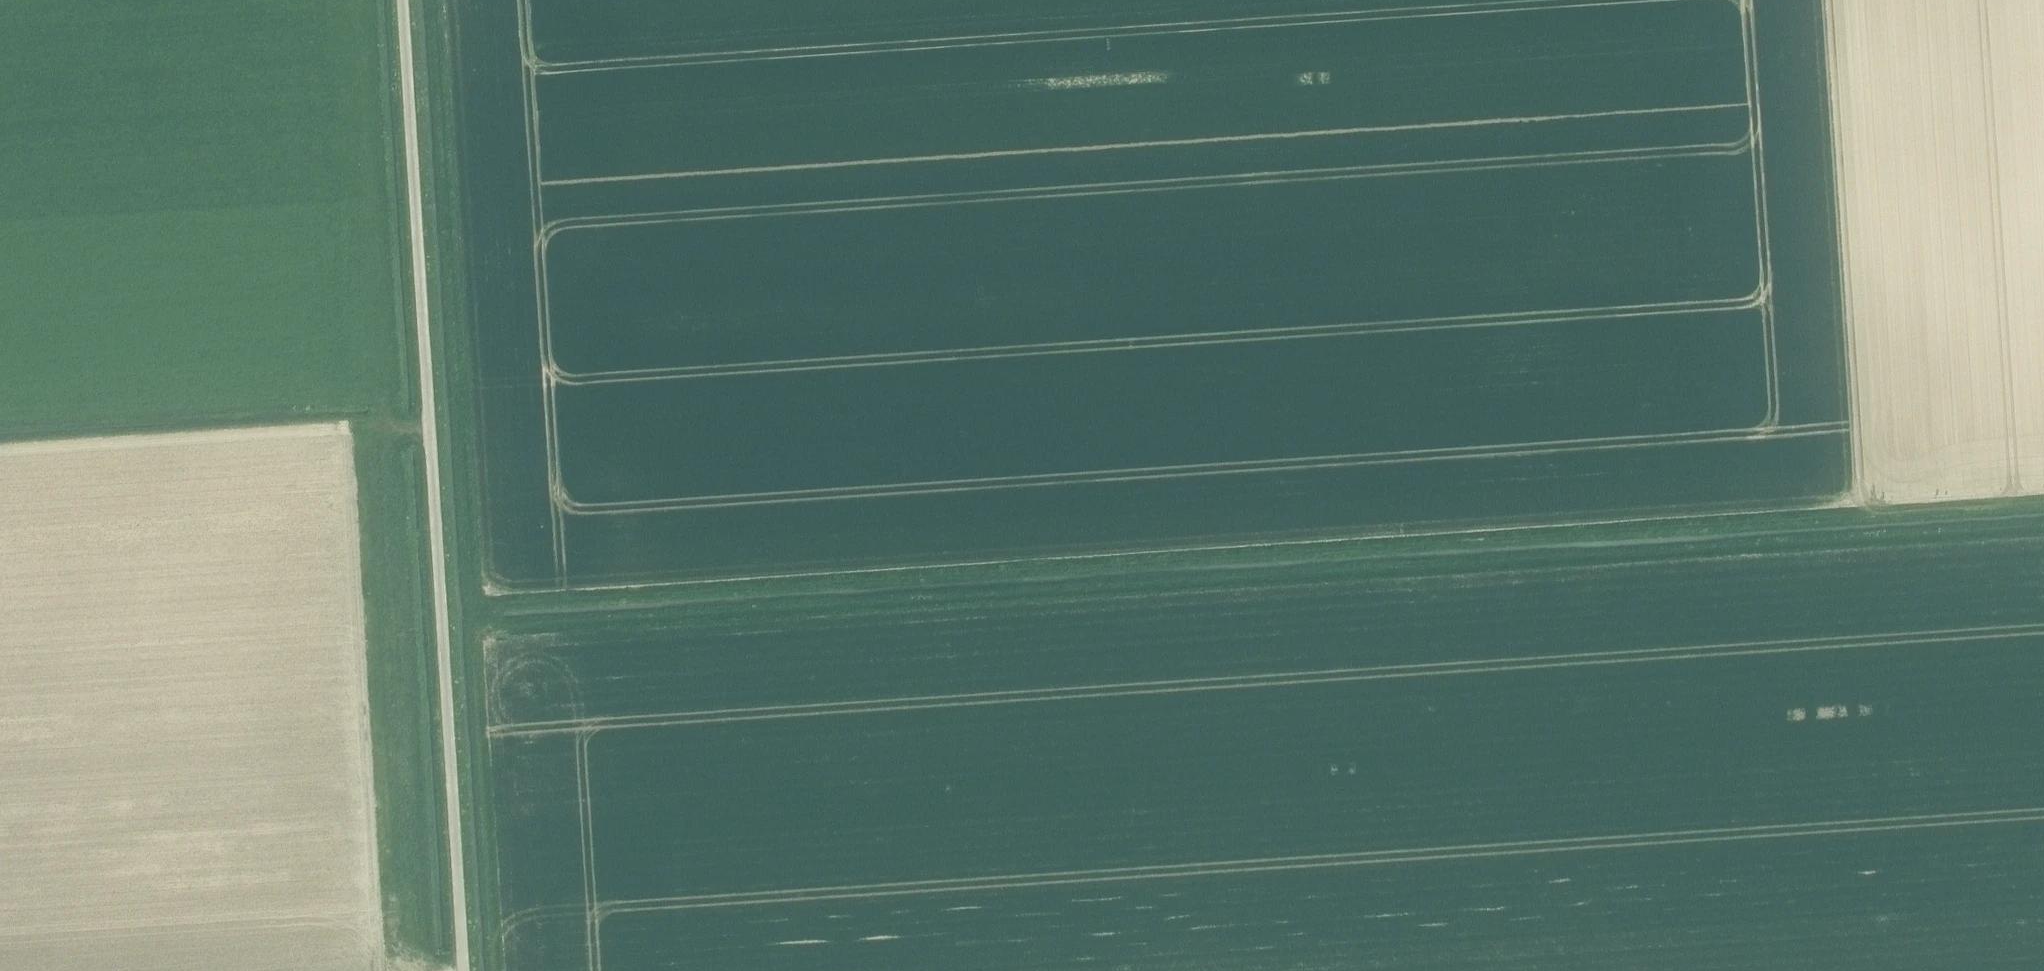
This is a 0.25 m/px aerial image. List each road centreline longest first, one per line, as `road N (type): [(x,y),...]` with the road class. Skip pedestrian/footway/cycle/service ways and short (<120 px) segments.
road 1 (unclassified): [(461,970),(400,0)]

